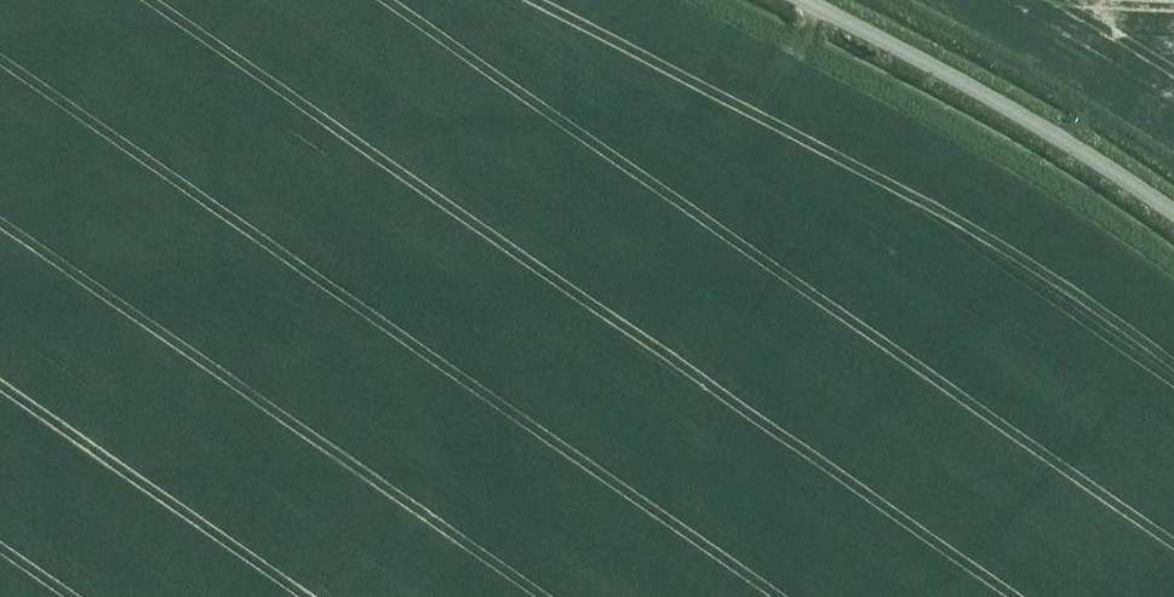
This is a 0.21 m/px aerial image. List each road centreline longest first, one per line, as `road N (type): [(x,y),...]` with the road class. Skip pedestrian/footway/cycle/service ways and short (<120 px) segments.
road 1 (tertiary): [(1173,219),(934,73),(792,0)]

